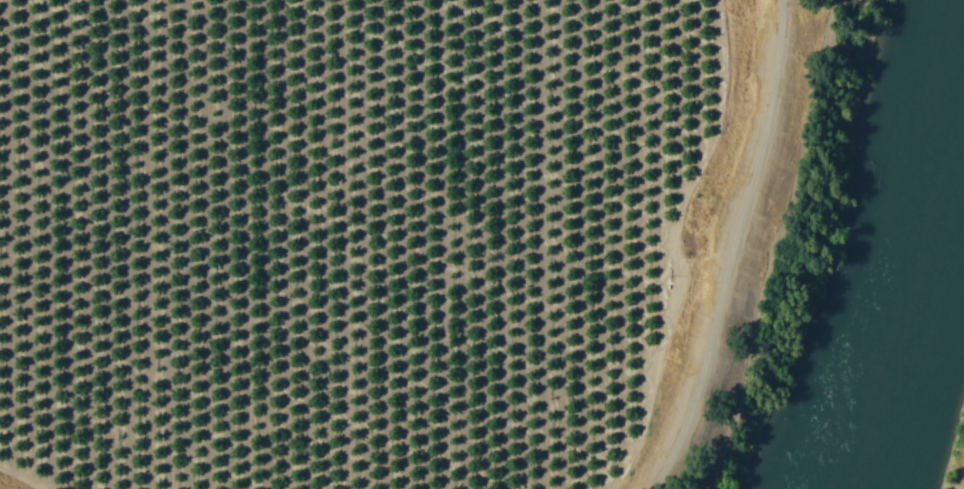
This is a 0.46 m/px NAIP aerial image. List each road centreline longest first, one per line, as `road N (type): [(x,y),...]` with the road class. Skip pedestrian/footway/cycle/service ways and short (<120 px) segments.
road 1 (residential): [(784,0),(767,145),(700,377),(653,488)]

